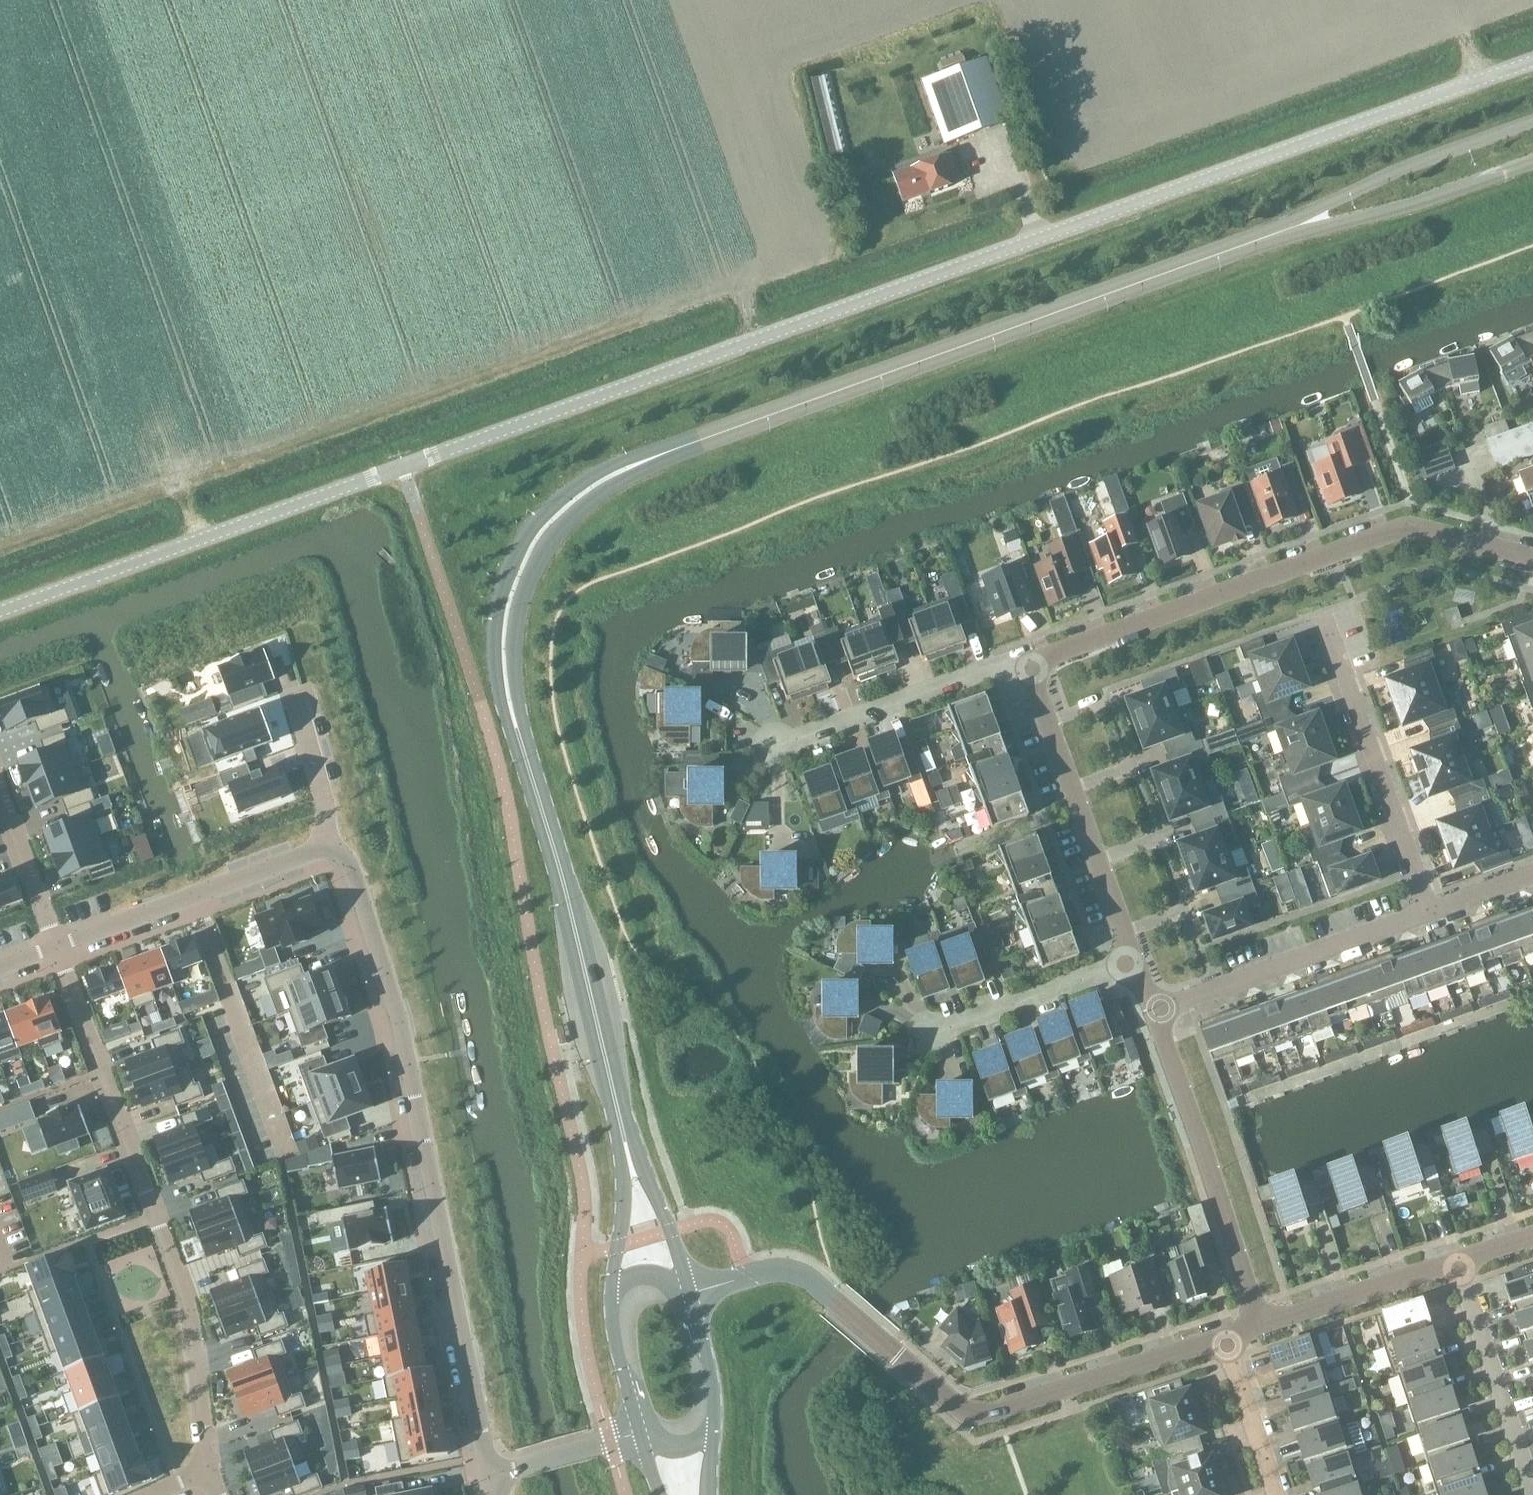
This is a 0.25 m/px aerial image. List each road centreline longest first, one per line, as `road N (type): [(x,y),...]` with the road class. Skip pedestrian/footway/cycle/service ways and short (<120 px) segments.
road 1 (unclassified): [(0,614),(1532,61)]
road 2 (tertiary): [(1247,244),(680,449),(594,486),(550,521),(509,608),(506,668),(616,1099)]
road 3 (residential): [(490,1474),(400,1024),(349,861),(316,851),(56,946)]
road 4 (residential): [(56,946),(188,1304),(207,1469)]
road 5 (residential): [(1032,667),(1413,525),(1532,560)]
road 6 (residential): [(886,1346),(958,1406),(987,1415),(1224,1343)]
road 7 (residential): [(1261,1329),(1156,1018)]
road 8 (residential): [(1134,963),(1032,667)]
road 9 (tertiary): [(1532,122),(1395,173),(1247,244)]
road 10 (residential): [(1430,913),(1326,629)]
road 11 (tertiary): [(1247,244),(1408,207),(1532,162)]
road 12 (residential): [(1156,1018),(1430,913)]
road 13 (residential): [(757,749),(979,671),(1032,667)]
road 14 (residential): [(1532,1489),(1456,1262)]
road 15 (residential): [(886,1346),(786,1270),(690,1294)]
road 16 (residential): [(926,1041),(1134,963)]
road 17 (tertiary): [(690,1294),(616,1099)]
road 18 (residential): [(1261,1329),(1456,1262)]
road 19 (tertiary): [(616,1099),(622,1183),(612,1294)]
road 20 (residential): [(0,791),(56,946)]
road 21 (residential): [(1275,1494),(1224,1343)]
road 22 (tertiary): [(612,1294),(616,1343),(639,1435)]
road 23 (tertiary): [(716,1430),(712,1363),(690,1294)]
road 24 (residential): [(639,1435),(520,1467)]

